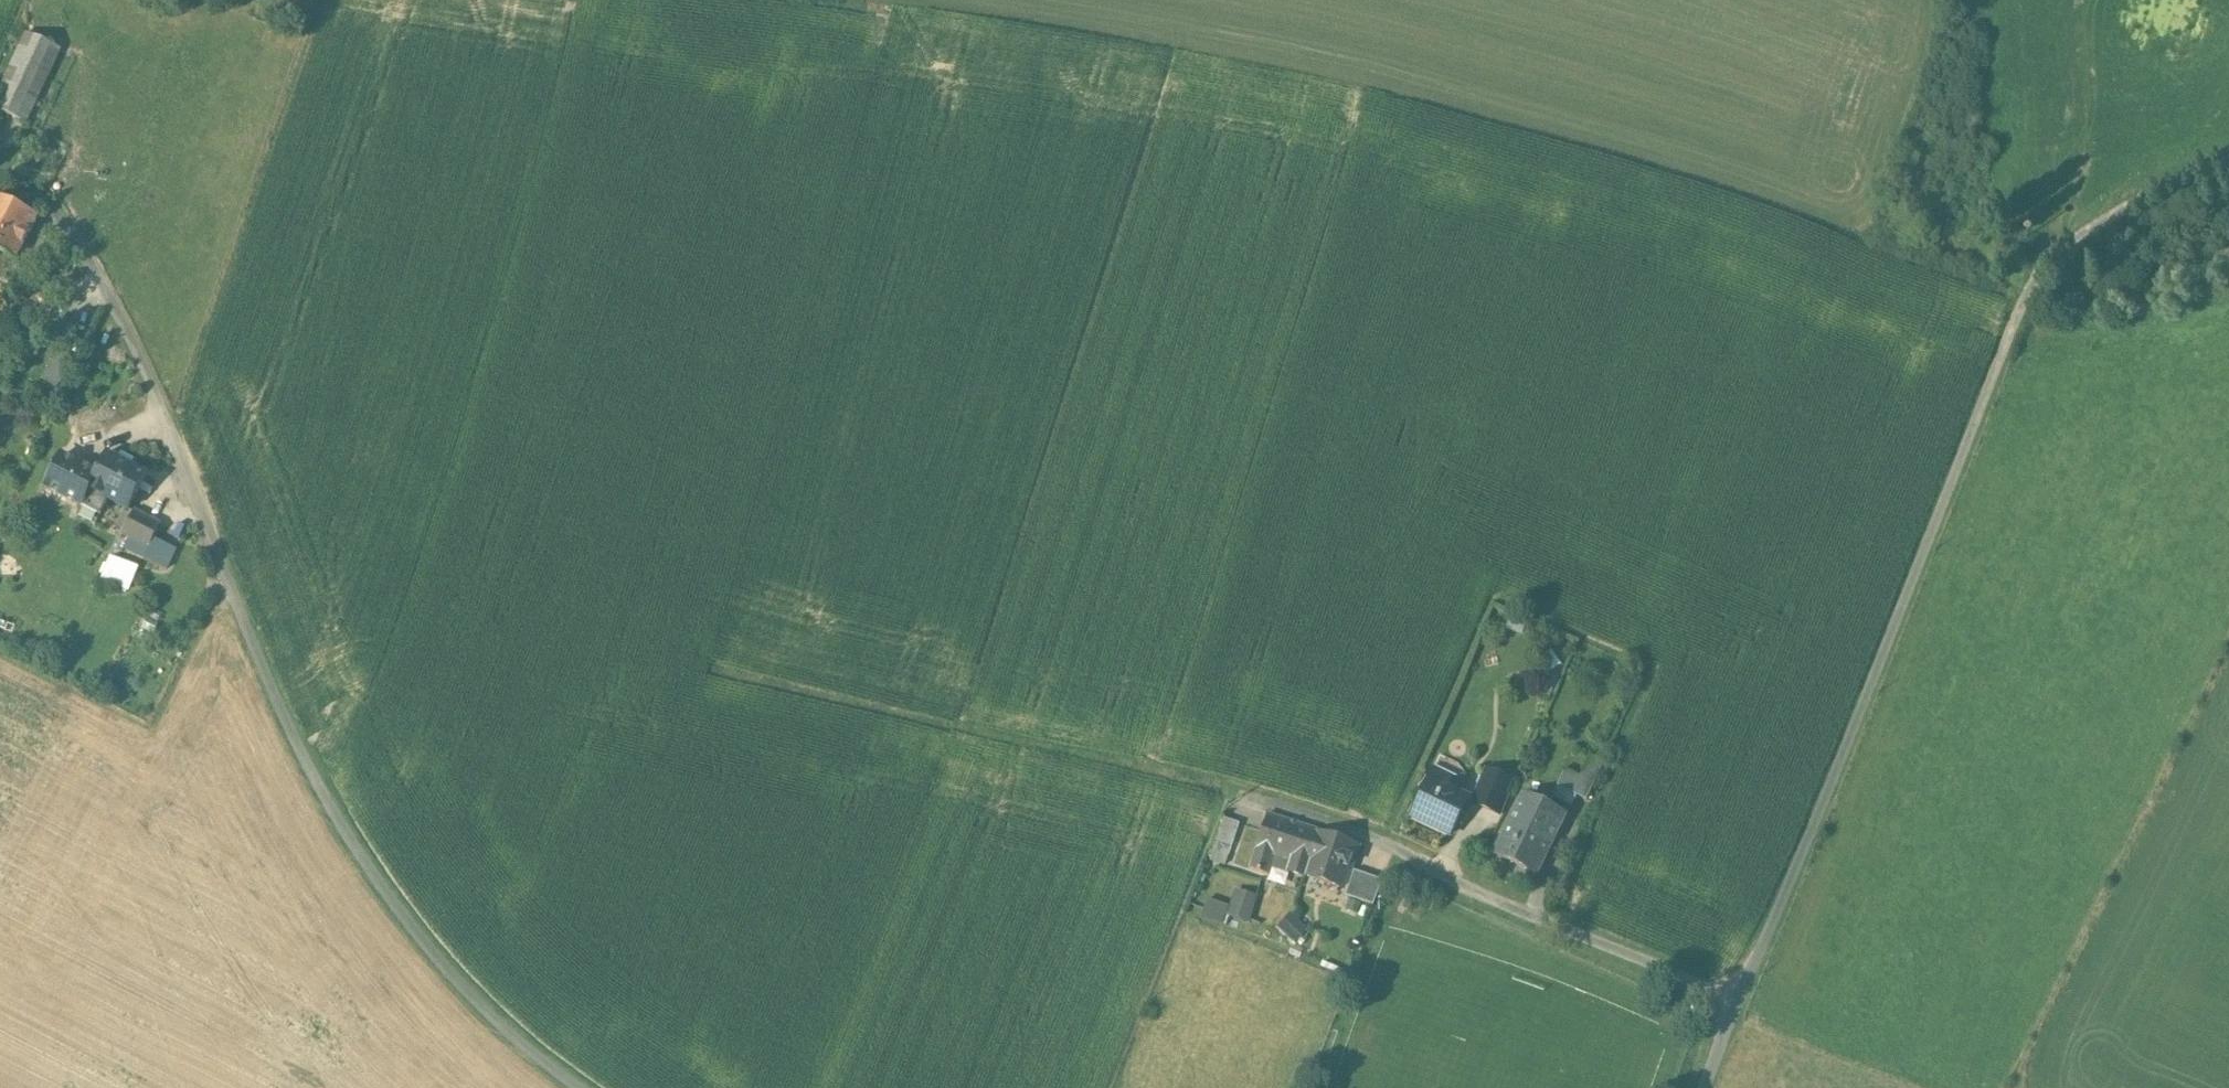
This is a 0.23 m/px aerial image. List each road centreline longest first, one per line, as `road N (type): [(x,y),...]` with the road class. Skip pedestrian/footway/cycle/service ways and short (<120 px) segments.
road 1 (track): [(2228,162),(2172,183),(2042,275),(1707,1087)]
road 2 (track): [(583,1087),(452,992),(385,912),(296,746),(126,315),(58,210)]
road 3 (residential): [(1736,1003),(1337,821),(1234,792)]

